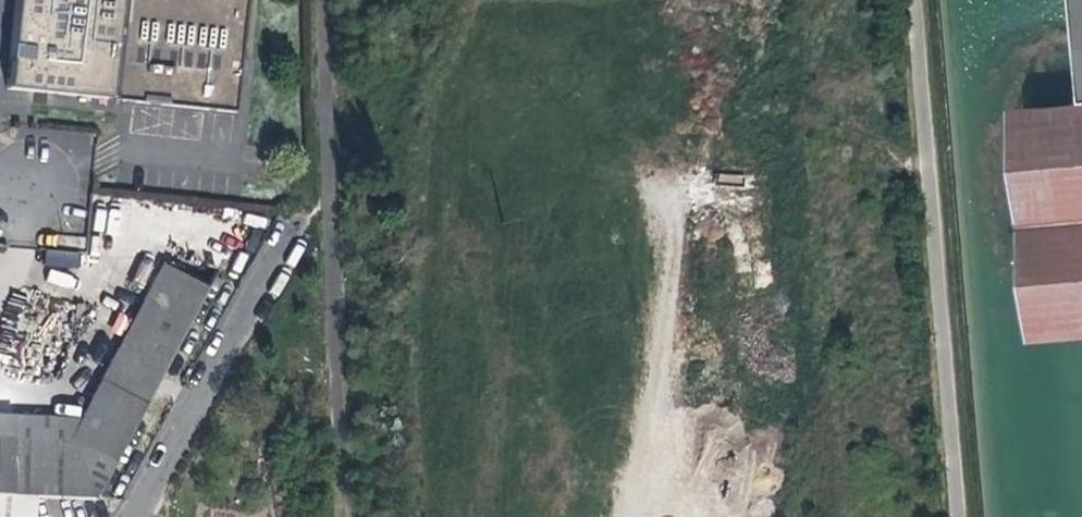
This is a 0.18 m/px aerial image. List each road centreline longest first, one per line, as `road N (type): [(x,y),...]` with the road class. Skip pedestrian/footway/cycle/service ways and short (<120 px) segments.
road 1 (residential): [(300,231),(135,516)]

